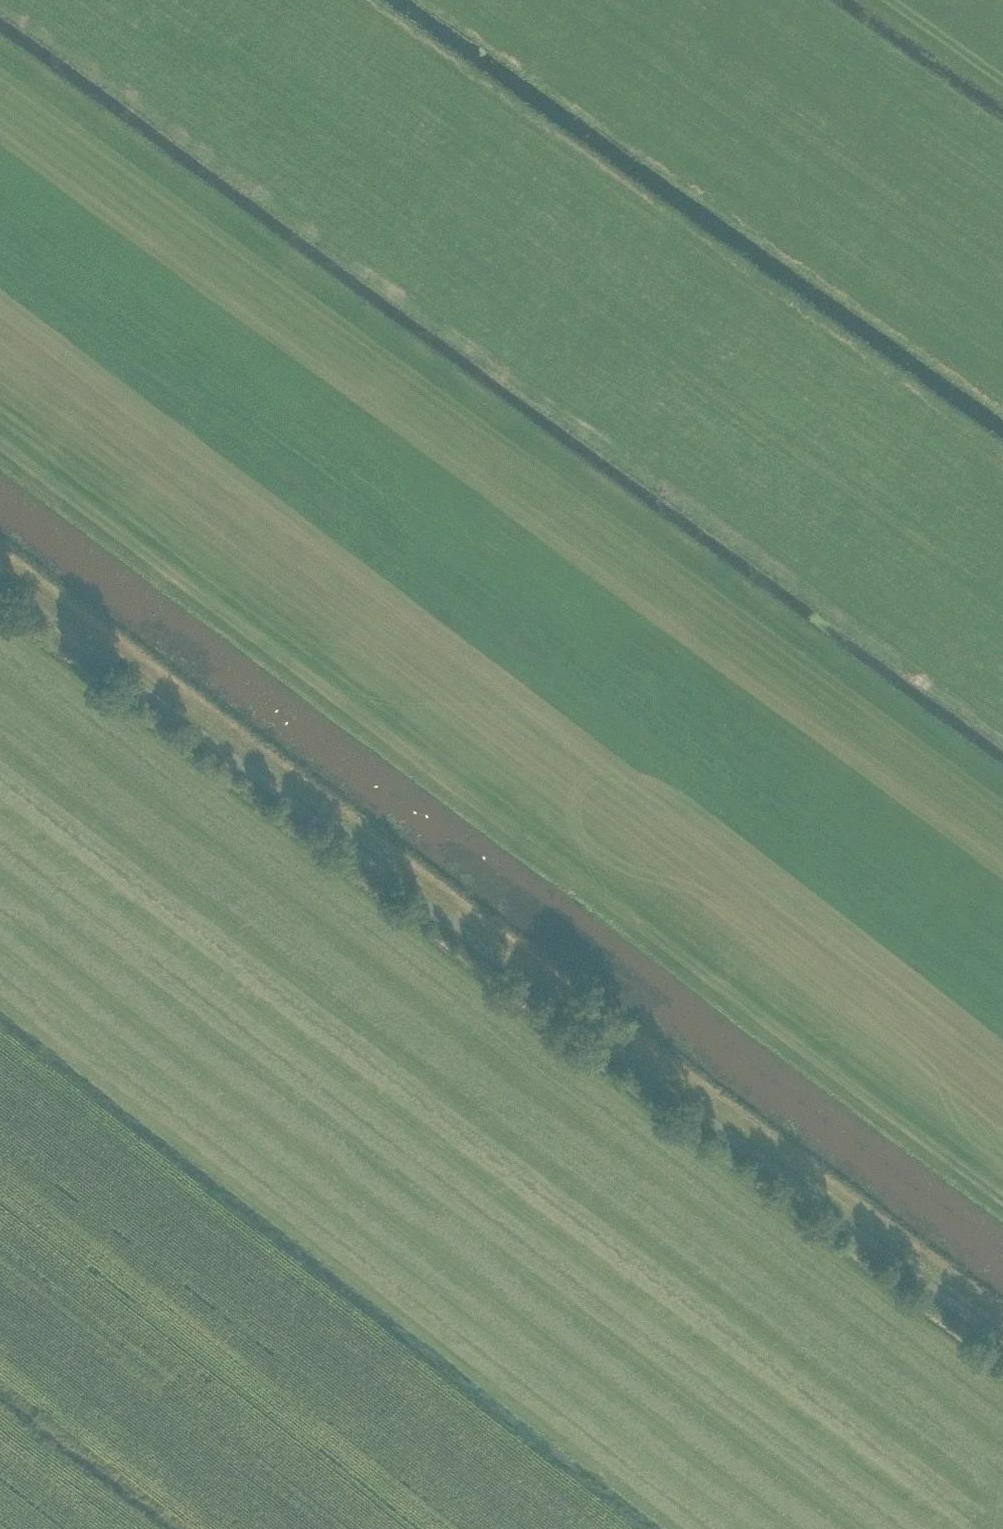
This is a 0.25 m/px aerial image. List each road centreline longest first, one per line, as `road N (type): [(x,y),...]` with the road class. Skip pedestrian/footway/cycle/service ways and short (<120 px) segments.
road 1 (unclassified): [(1002,1344),(0,581)]

